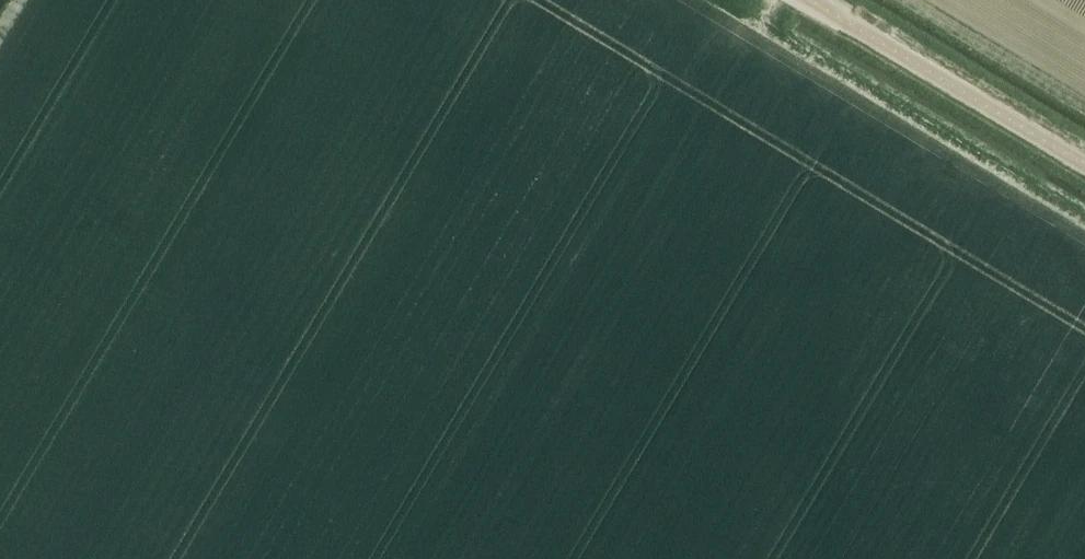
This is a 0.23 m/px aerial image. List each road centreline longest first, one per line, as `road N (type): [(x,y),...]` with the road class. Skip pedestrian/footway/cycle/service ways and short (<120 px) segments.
road 1 (unclassified): [(1084,161),(818,0)]

